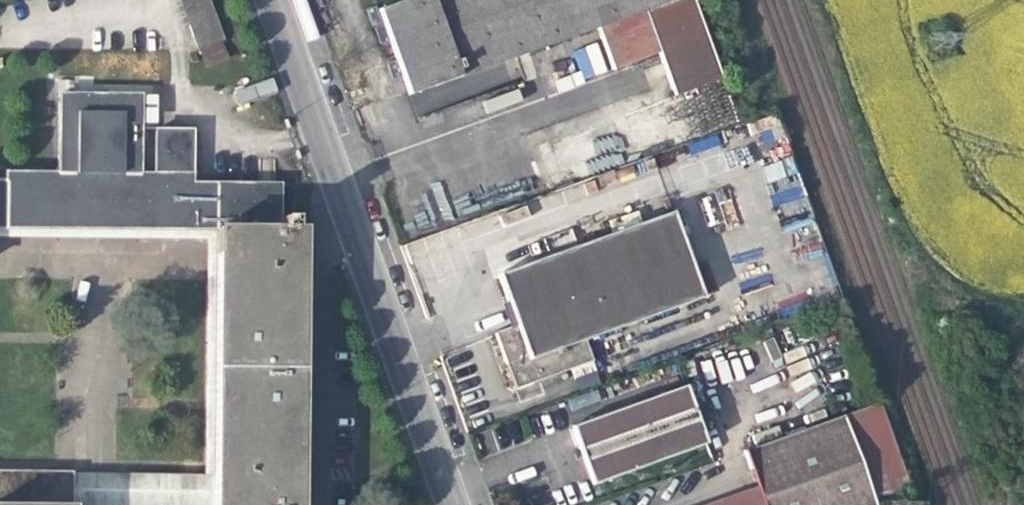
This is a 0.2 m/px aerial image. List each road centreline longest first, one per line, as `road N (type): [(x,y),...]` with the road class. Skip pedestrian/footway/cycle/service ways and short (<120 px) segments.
road 1 (residential): [(271,0),(453,504)]

